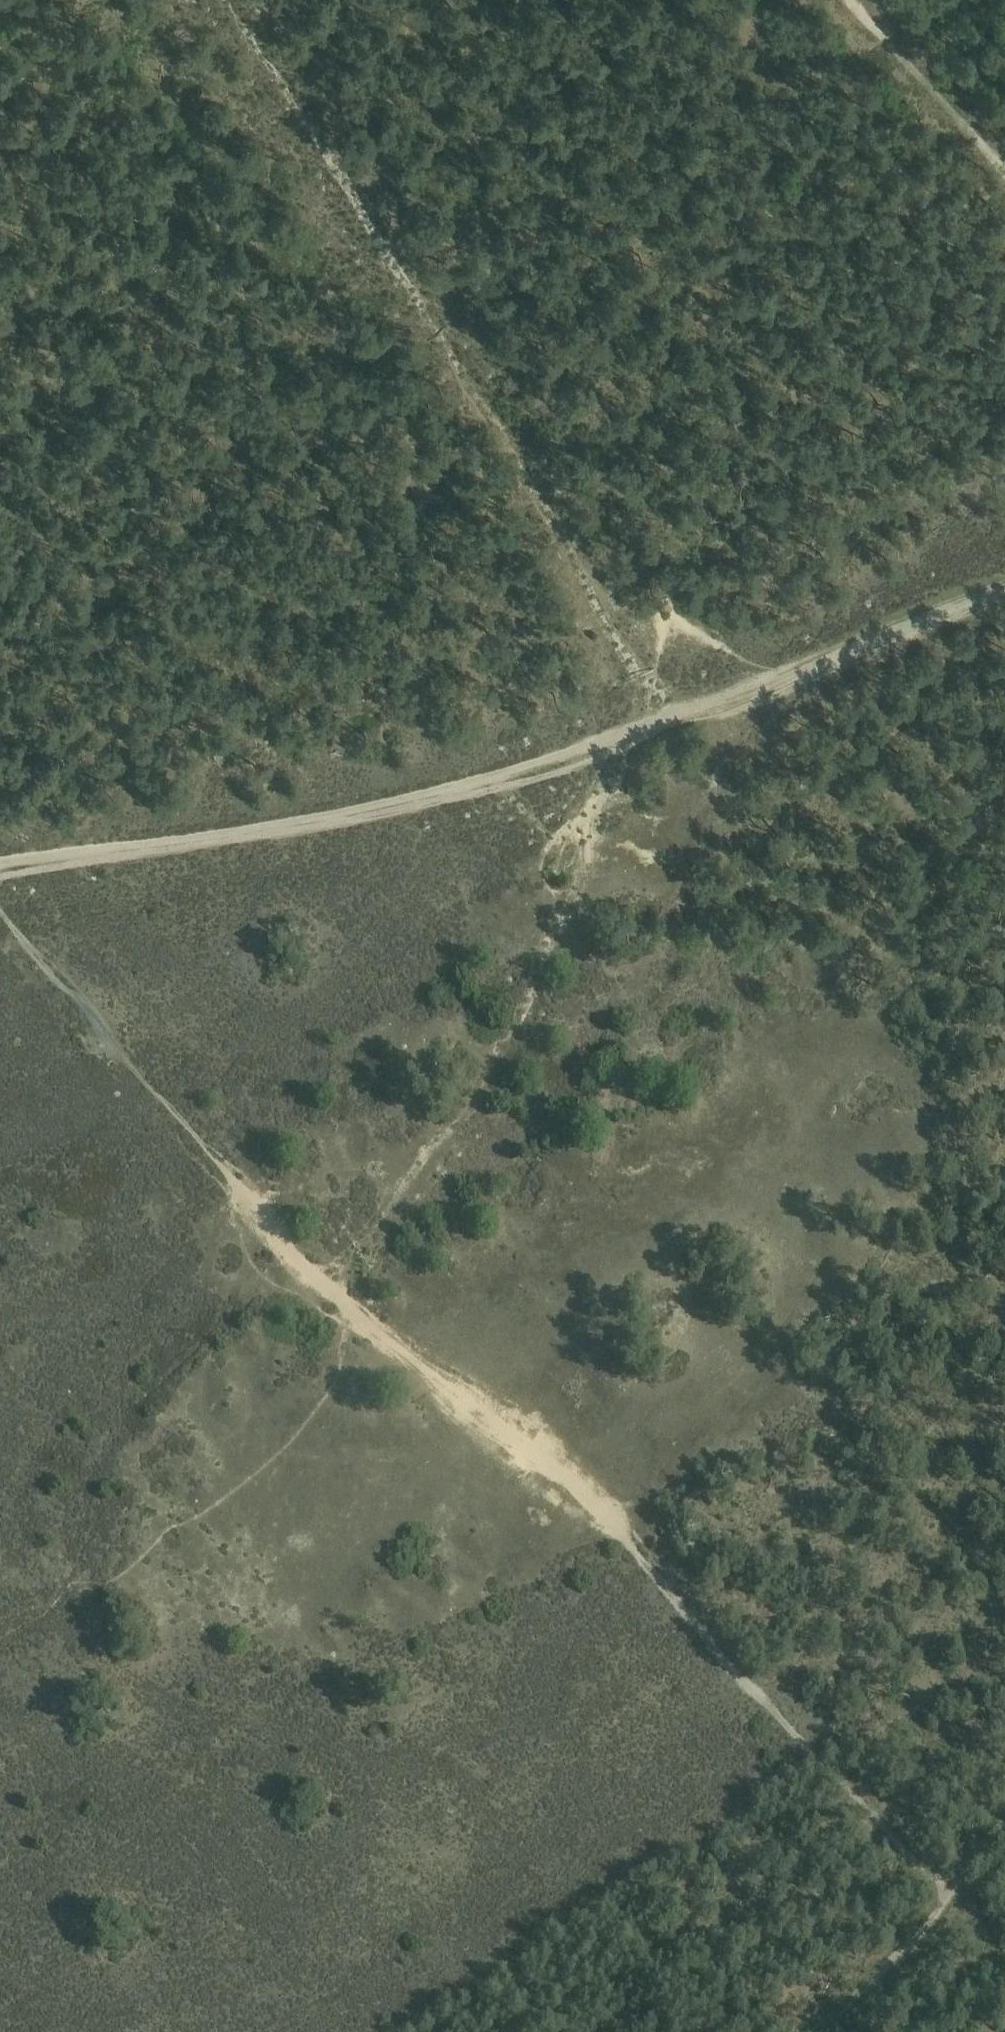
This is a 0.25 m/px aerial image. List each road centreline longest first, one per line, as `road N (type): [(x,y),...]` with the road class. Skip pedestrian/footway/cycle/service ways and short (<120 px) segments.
road 1 (track): [(1004,584),(657,726),(517,771),(332,817),(0,864)]
road 2 (track): [(1004,1821),(926,1923),(818,2031)]
road 3 (track): [(1004,176),(851,0)]

